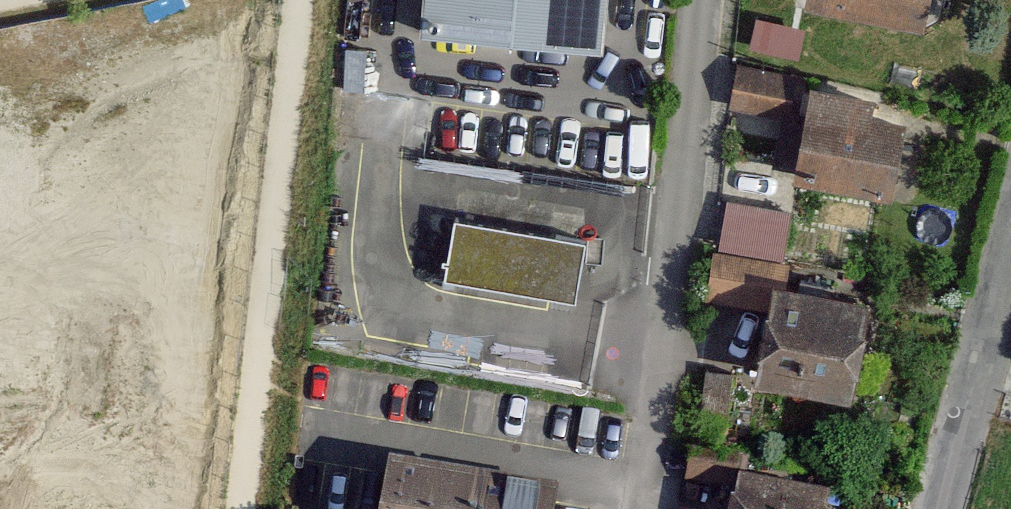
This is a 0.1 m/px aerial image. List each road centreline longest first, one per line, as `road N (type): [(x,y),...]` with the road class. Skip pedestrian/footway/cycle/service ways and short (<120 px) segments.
road 1 (residential): [(645,508),(707,0)]
road 2 (residential): [(944,508),(1010,238)]

